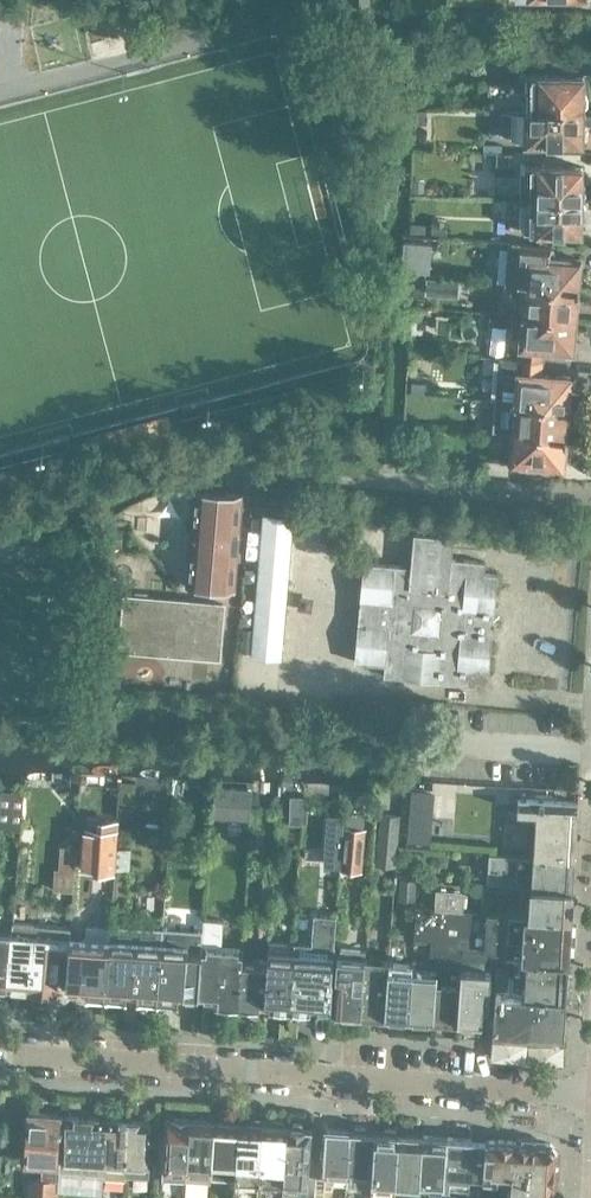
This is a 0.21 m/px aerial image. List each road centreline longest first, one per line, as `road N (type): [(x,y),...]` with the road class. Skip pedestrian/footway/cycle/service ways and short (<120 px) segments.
road 1 (residential): [(586,1091),(0,1053)]
road 2 (unclassified): [(590,492),(252,471)]

